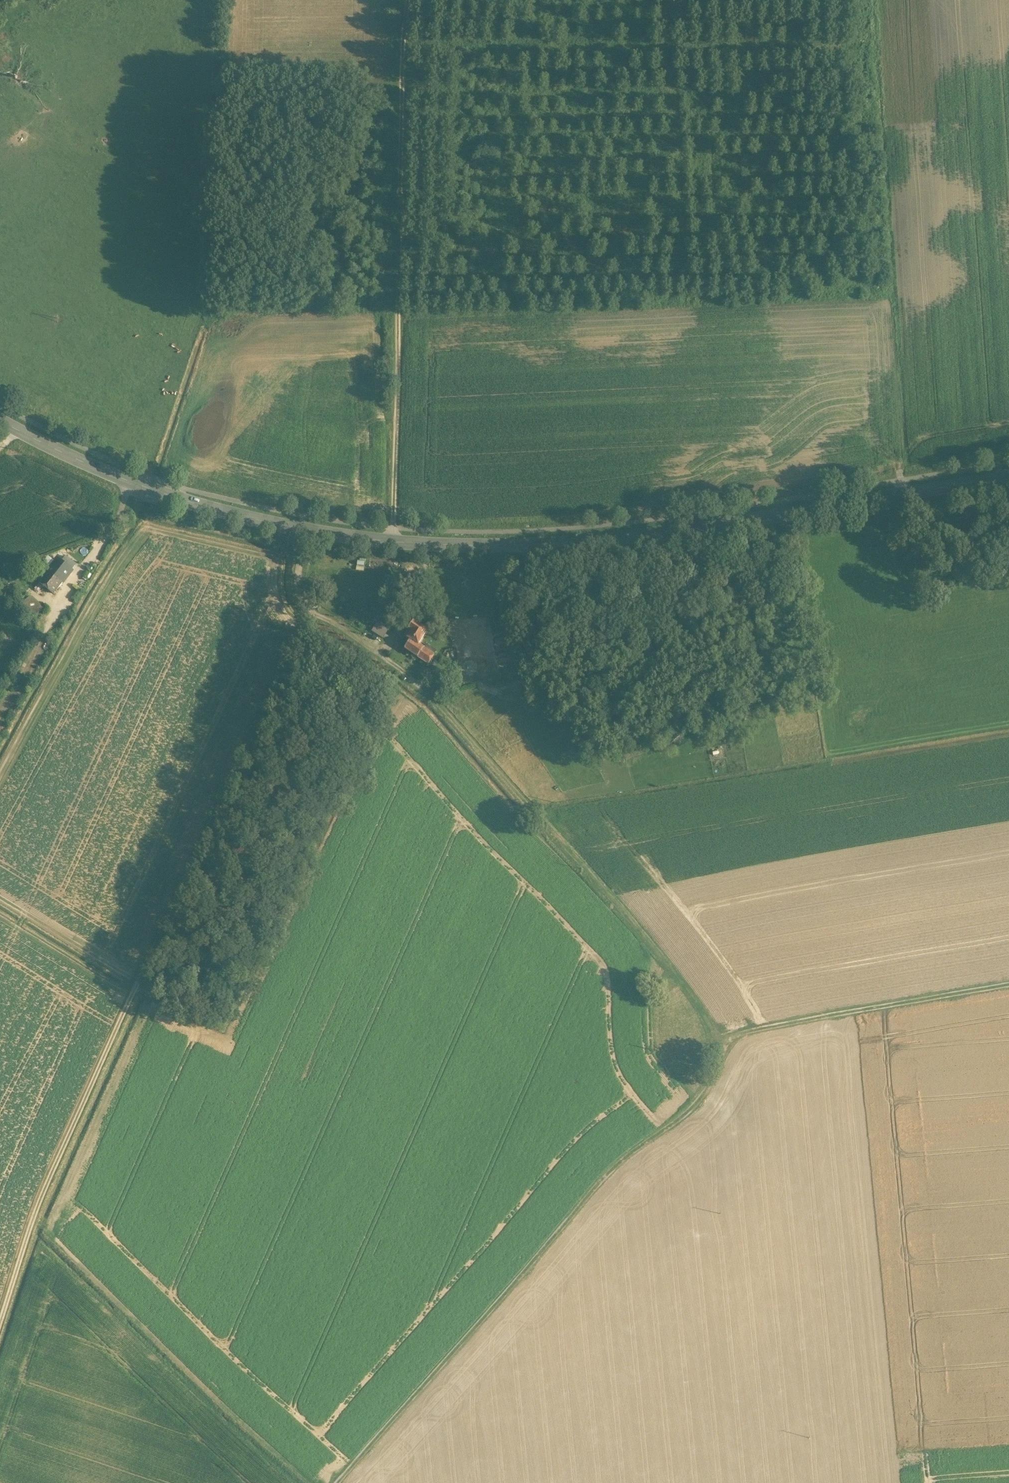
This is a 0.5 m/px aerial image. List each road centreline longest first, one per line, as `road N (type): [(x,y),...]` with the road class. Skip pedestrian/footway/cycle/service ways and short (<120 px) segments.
road 1 (secondary): [(0,420),(160,496),(299,533),(465,549),(628,541),(1008,476)]
road 2 (track): [(299,533),(293,584),(307,612),(423,688),(661,953),(720,1040),(1008,986)]
road 3 (track): [(0,1308),(26,1227),(307,612)]
road 4 (track): [(720,1040),(707,1096),(612,1168),(338,1482)]
road 5 (track): [(390,544),(406,0)]

